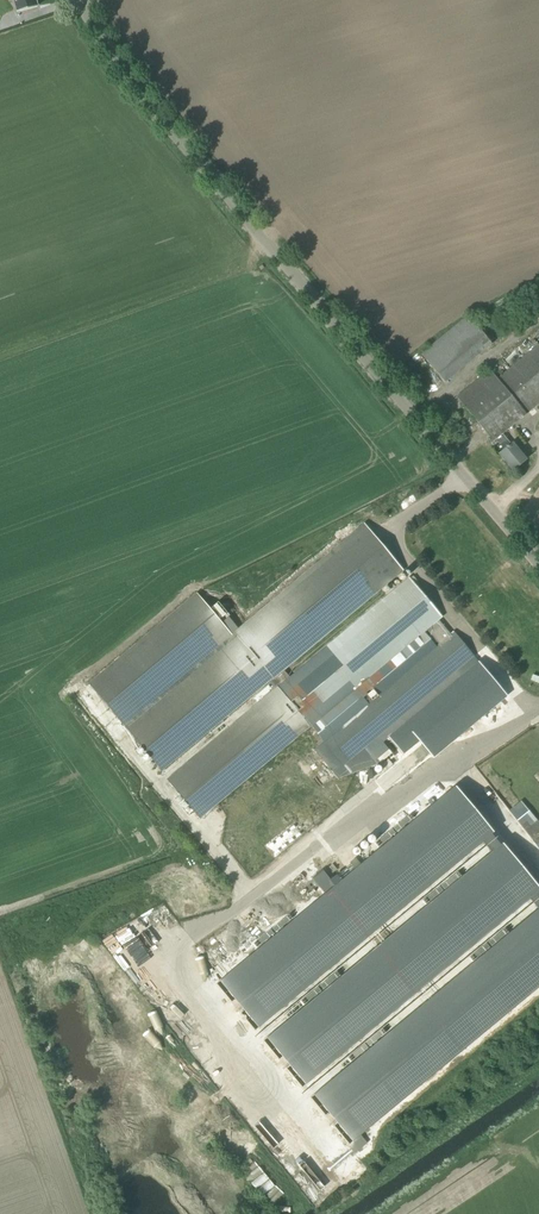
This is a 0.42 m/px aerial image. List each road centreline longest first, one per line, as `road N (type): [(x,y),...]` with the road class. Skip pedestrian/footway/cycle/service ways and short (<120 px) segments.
road 1 (unclassified): [(538,572),(98,53),(69,0)]

